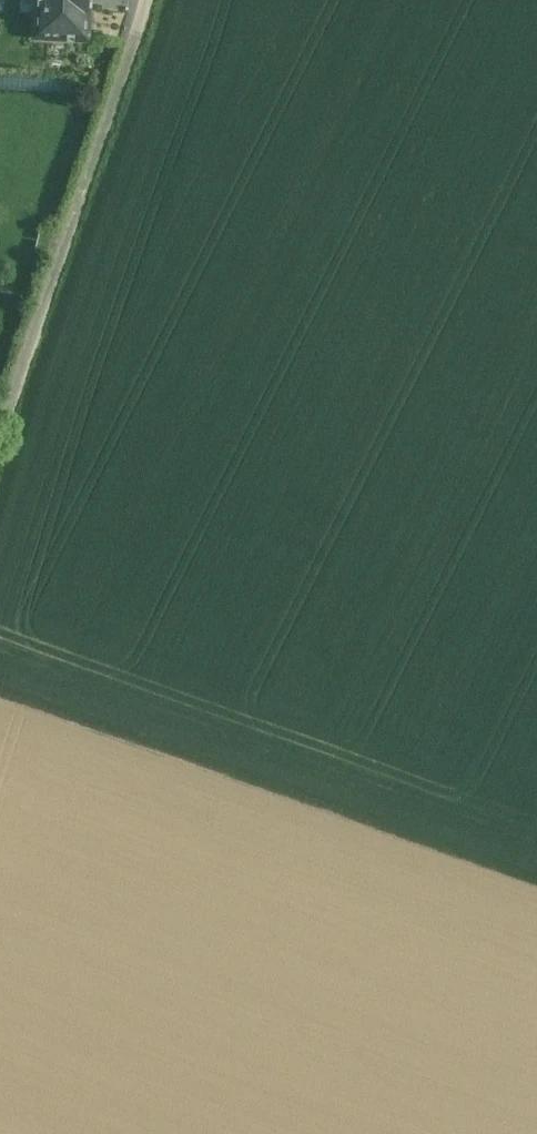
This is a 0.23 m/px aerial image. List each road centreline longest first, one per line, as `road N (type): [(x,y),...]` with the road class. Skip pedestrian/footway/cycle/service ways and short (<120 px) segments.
road 1 (track): [(0,459),(122,81)]

